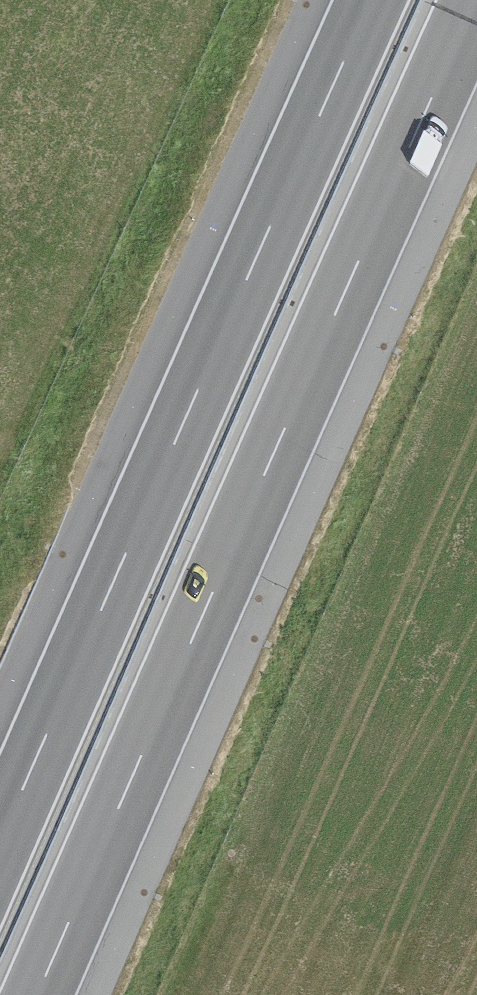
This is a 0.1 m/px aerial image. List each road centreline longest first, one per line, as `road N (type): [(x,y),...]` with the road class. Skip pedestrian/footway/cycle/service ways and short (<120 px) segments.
road 1 (motorway): [(38,994),(476,1)]
road 2 (motorway): [(368,0),(0,839)]

